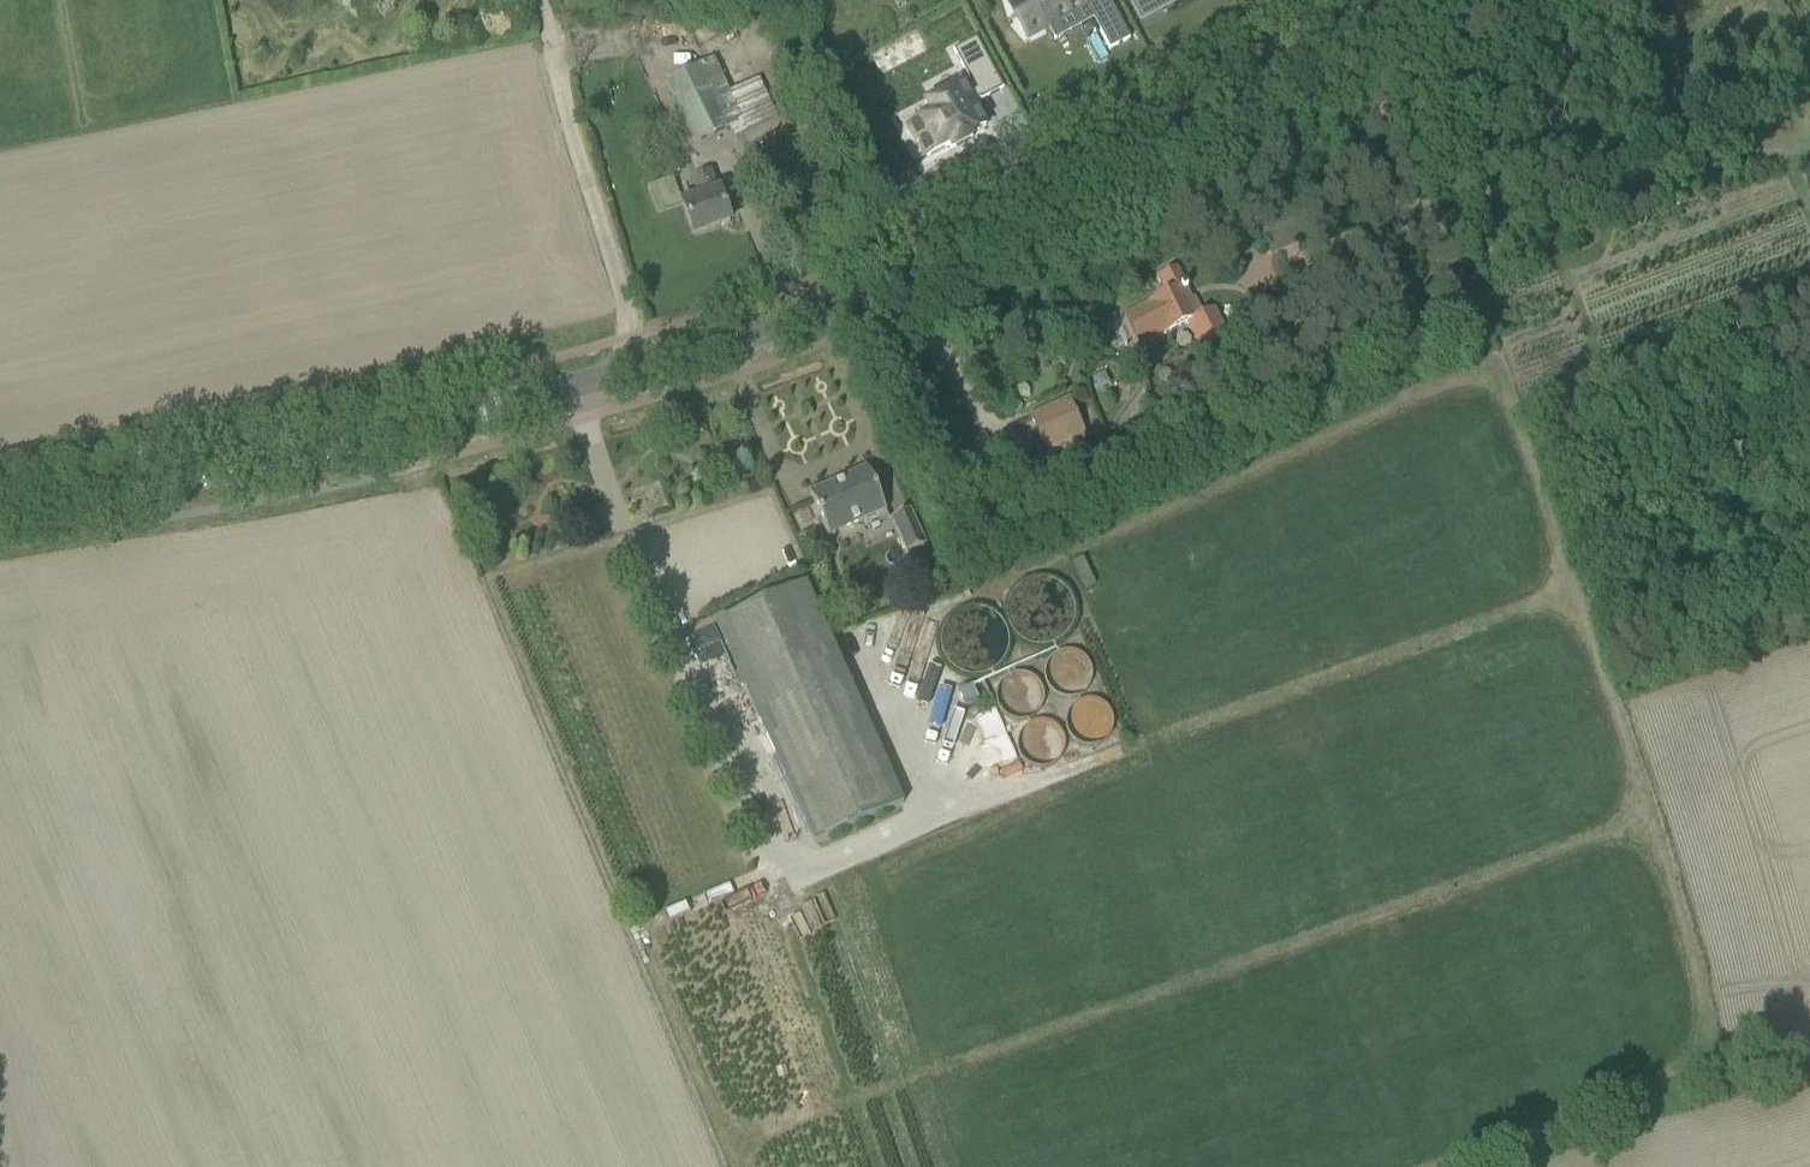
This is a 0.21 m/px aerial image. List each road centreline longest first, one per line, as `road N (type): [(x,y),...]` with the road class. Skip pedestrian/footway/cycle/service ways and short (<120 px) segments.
road 1 (tertiary): [(0,515),(492,408),(738,338),(865,290),(1398,0)]

